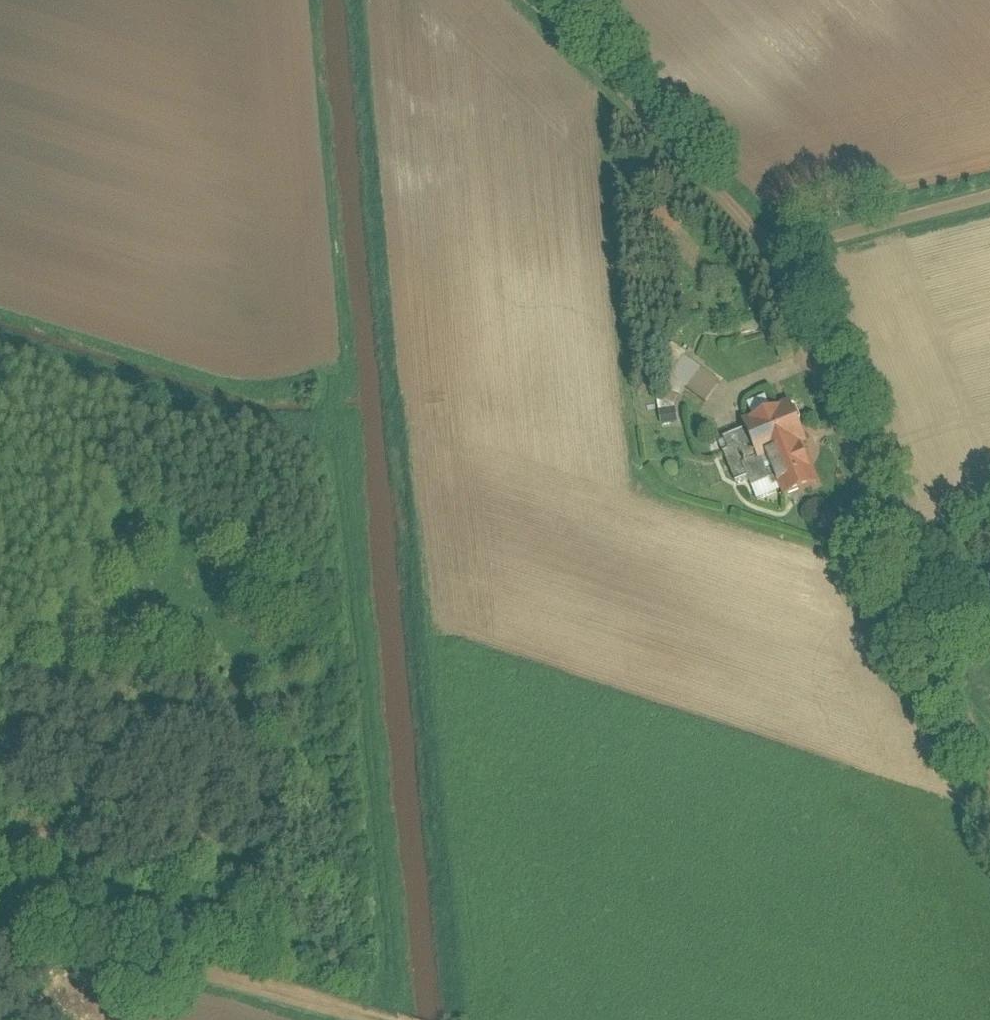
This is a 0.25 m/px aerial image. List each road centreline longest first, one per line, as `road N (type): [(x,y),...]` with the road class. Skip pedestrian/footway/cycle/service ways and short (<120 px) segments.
road 1 (unclassified): [(989,794),(771,254)]
road 2 (track): [(394,1019),(0,896)]
road 3 (unclassified): [(771,254),(530,0)]
road 4 (residential): [(771,254),(989,198)]

